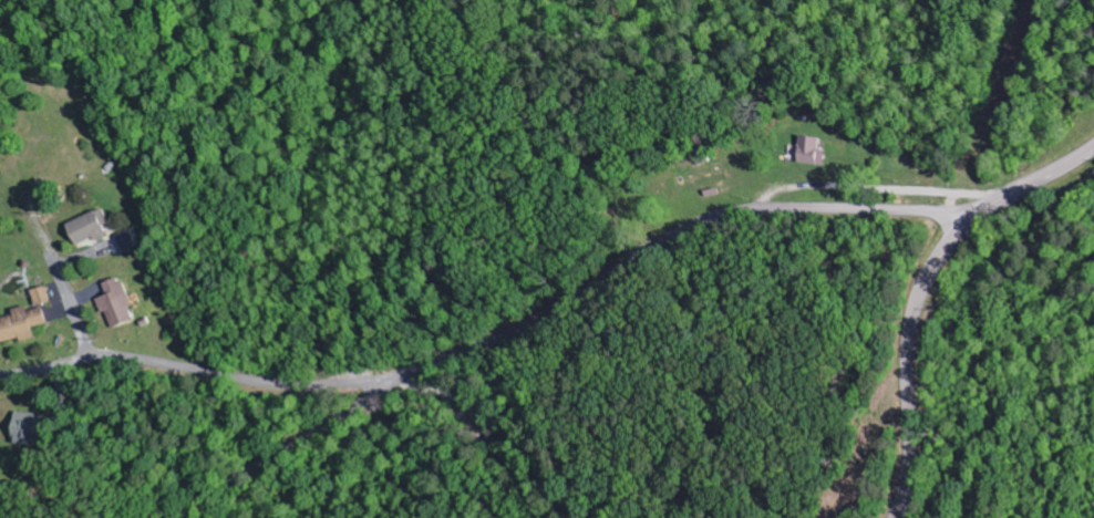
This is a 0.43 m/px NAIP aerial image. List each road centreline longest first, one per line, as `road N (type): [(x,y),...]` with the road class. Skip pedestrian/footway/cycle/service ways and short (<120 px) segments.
road 1 (residential): [(179,517),(287,445),(435,362),(536,322),(709,221),(755,210),(982,214)]
road 2 (tertiary): [(1093,146),(982,214),(928,277),(912,331),(910,475),(897,517)]
road 3 (residential): [(435,362),(324,384),(118,356),(0,374)]

